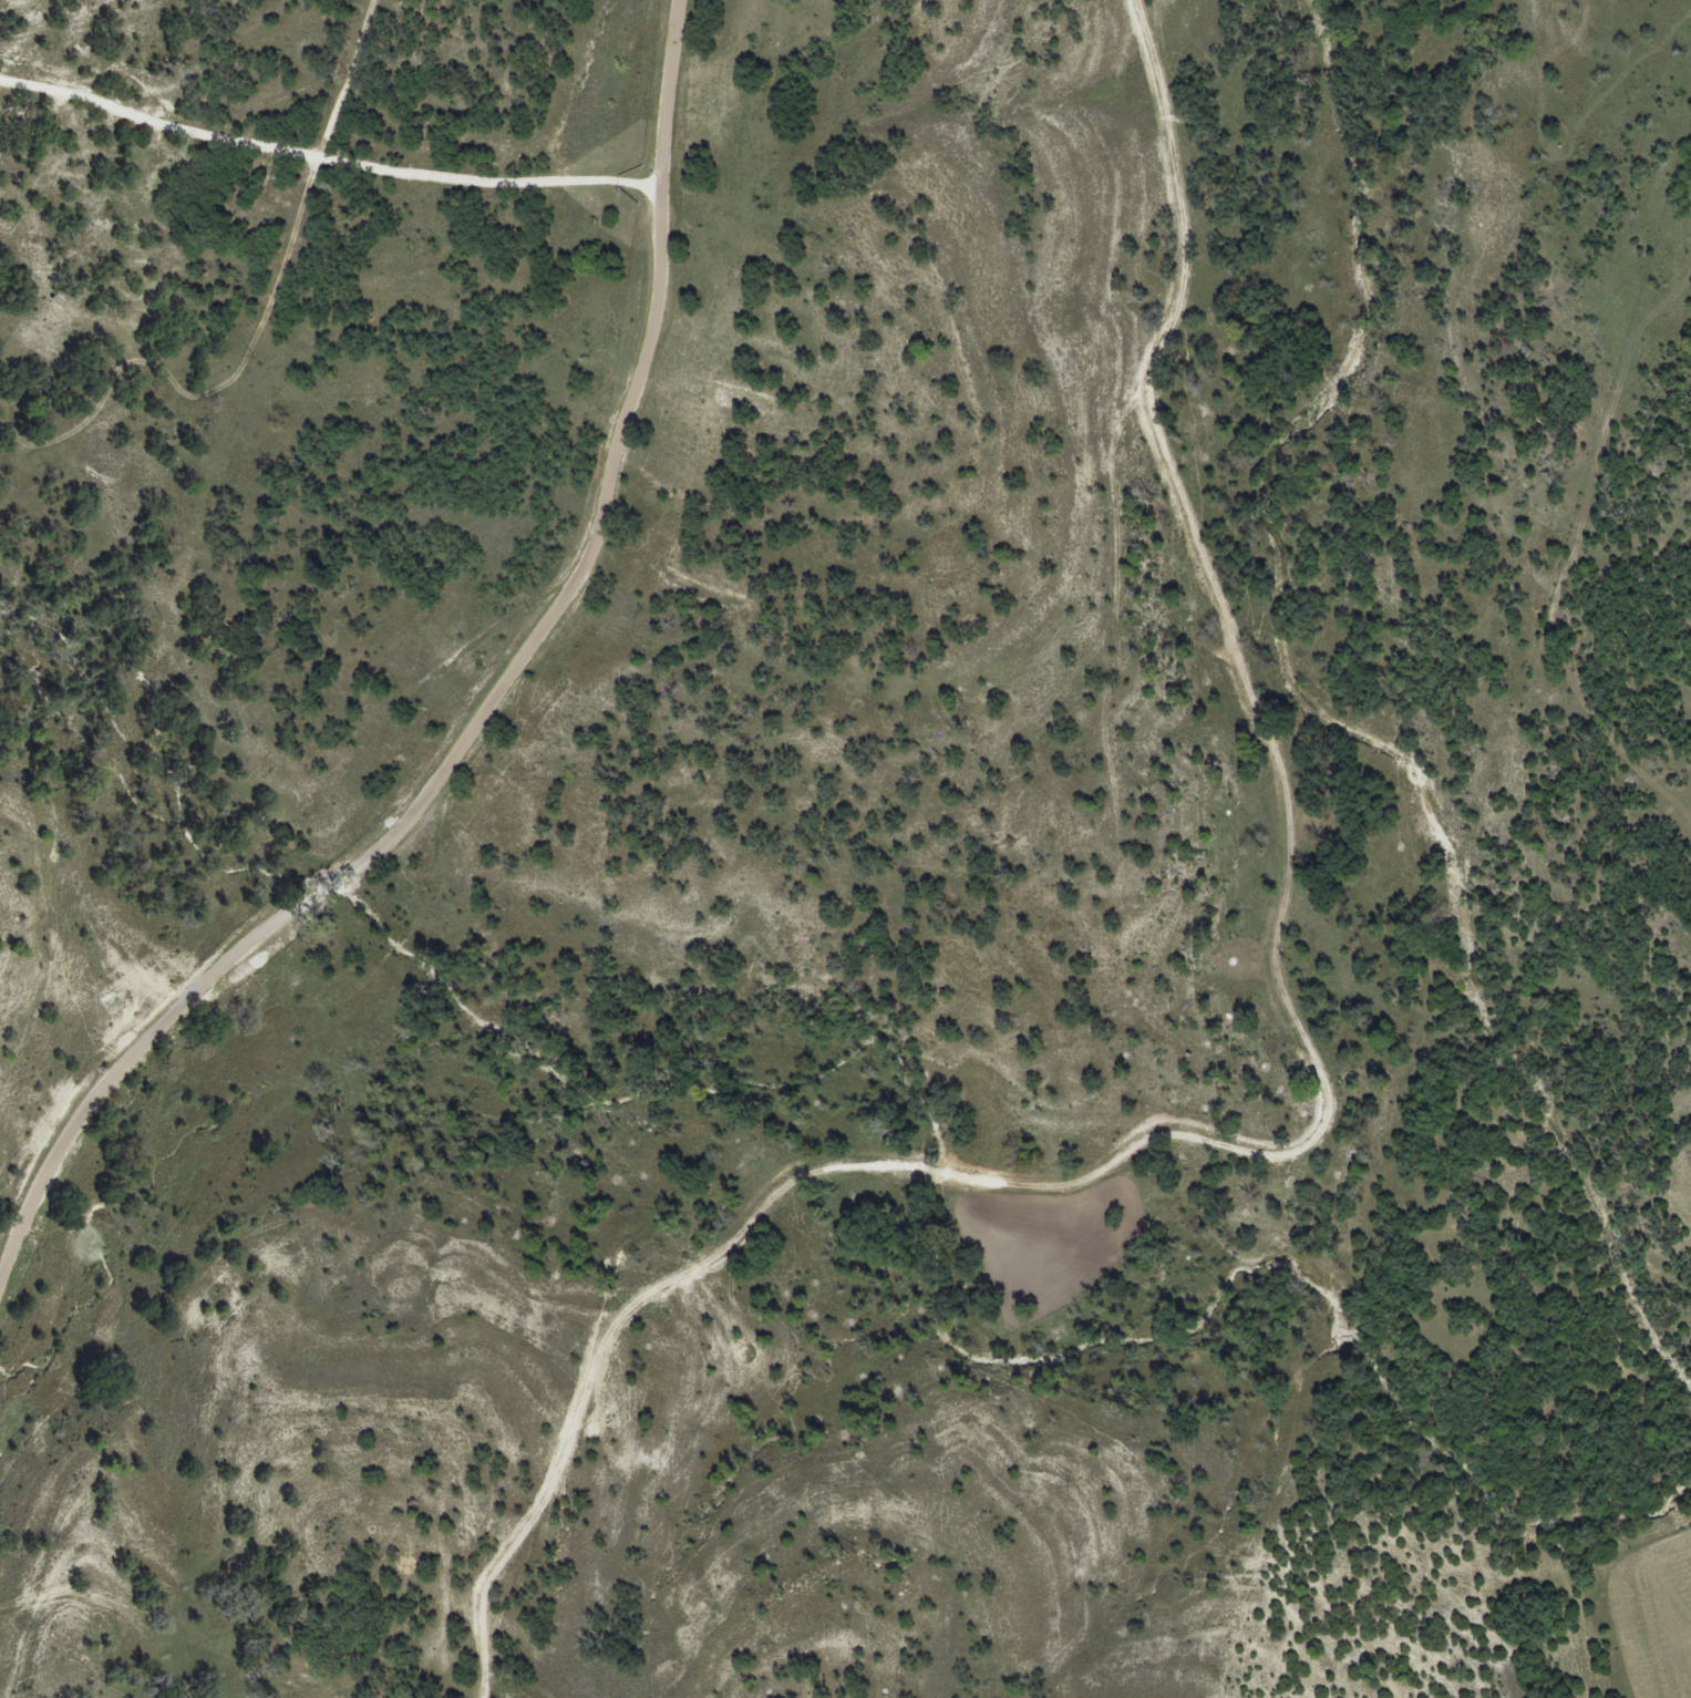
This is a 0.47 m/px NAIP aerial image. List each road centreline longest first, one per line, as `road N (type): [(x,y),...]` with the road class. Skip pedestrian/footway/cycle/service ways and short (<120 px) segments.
road 1 (residential): [(0,1279),(87,1099),(248,937),(363,861),(402,824),(591,553),(661,299),(658,186),(678,0)]

